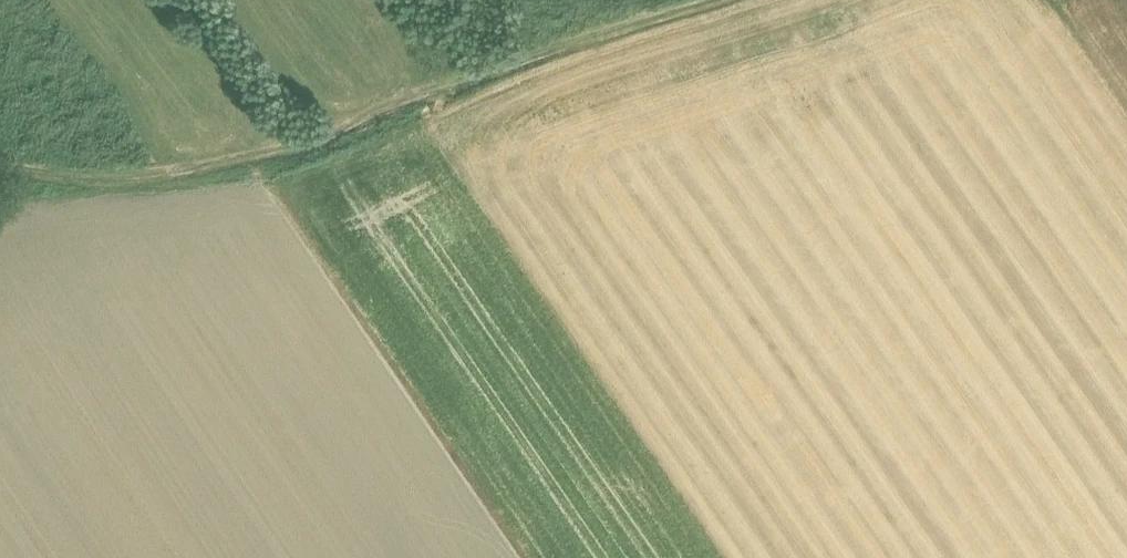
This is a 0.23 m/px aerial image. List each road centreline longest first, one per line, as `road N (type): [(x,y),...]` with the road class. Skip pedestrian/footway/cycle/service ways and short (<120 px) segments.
road 1 (track): [(697,0),(547,45),(200,183),(0,185)]

